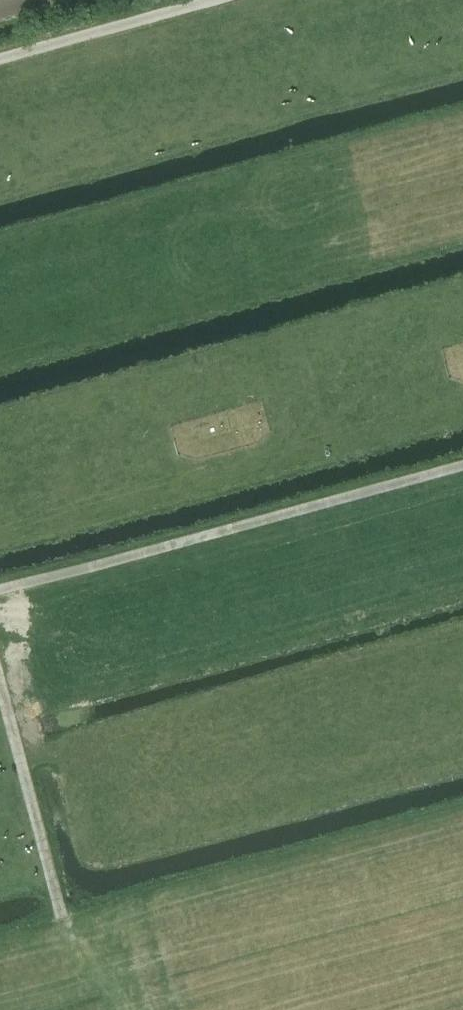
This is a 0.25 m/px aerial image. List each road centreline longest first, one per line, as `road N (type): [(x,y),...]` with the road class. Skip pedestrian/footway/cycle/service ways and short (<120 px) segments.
road 1 (track): [(0,592),(462,464)]
road 2 (track): [(0,670),(69,945),(110,1009)]
road 3 (track): [(0,56),(203,0)]

